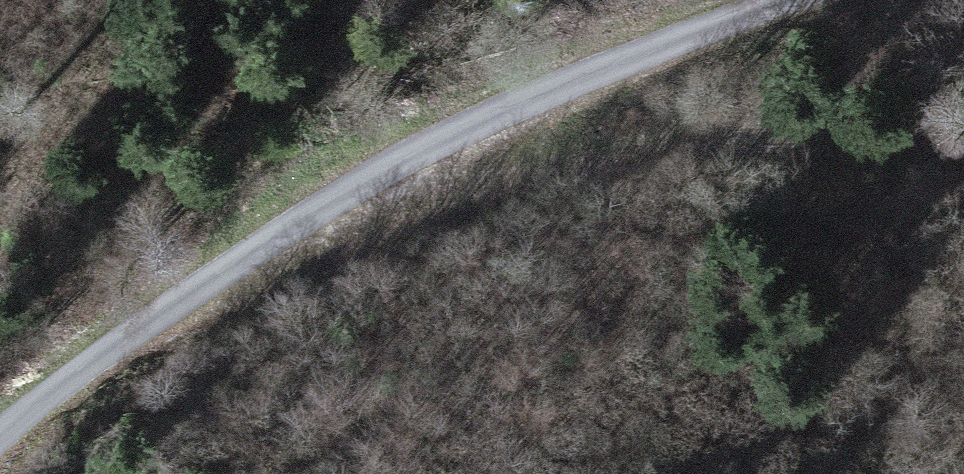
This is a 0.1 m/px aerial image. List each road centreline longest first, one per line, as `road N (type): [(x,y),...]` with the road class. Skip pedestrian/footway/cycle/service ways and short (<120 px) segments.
road 1 (track): [(756,0),(539,91),(353,183),(129,326),(0,425)]
road 2 (track): [(353,183),(730,131),(963,134)]

